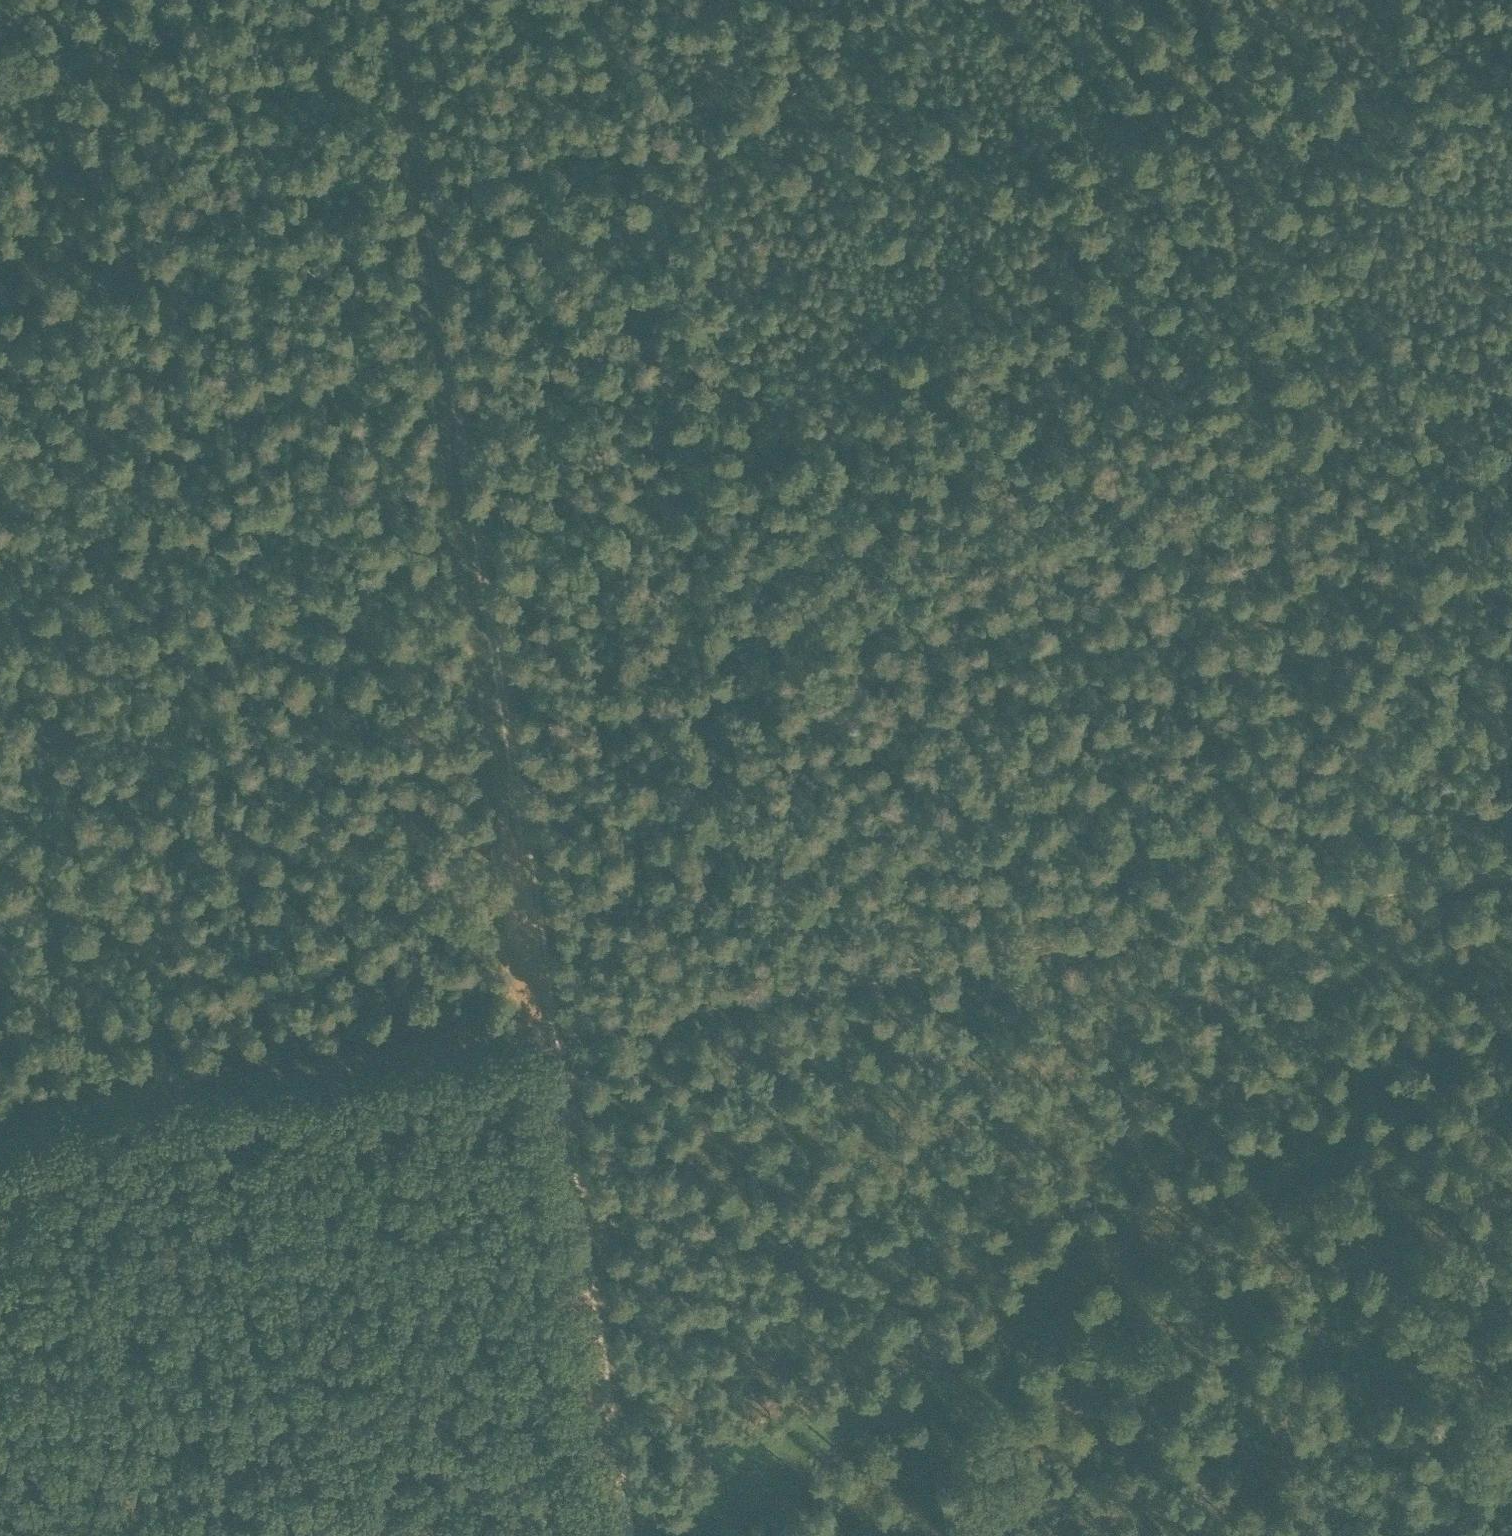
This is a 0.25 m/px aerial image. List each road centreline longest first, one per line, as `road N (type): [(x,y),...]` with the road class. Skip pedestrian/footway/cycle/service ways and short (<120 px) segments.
road 1 (track): [(395,0),(552,990)]
road 2 (track): [(1511,848),(552,990)]
road 3 (track): [(552,990),(637,1535)]
road 4 (track): [(0,1074),(534,994)]

